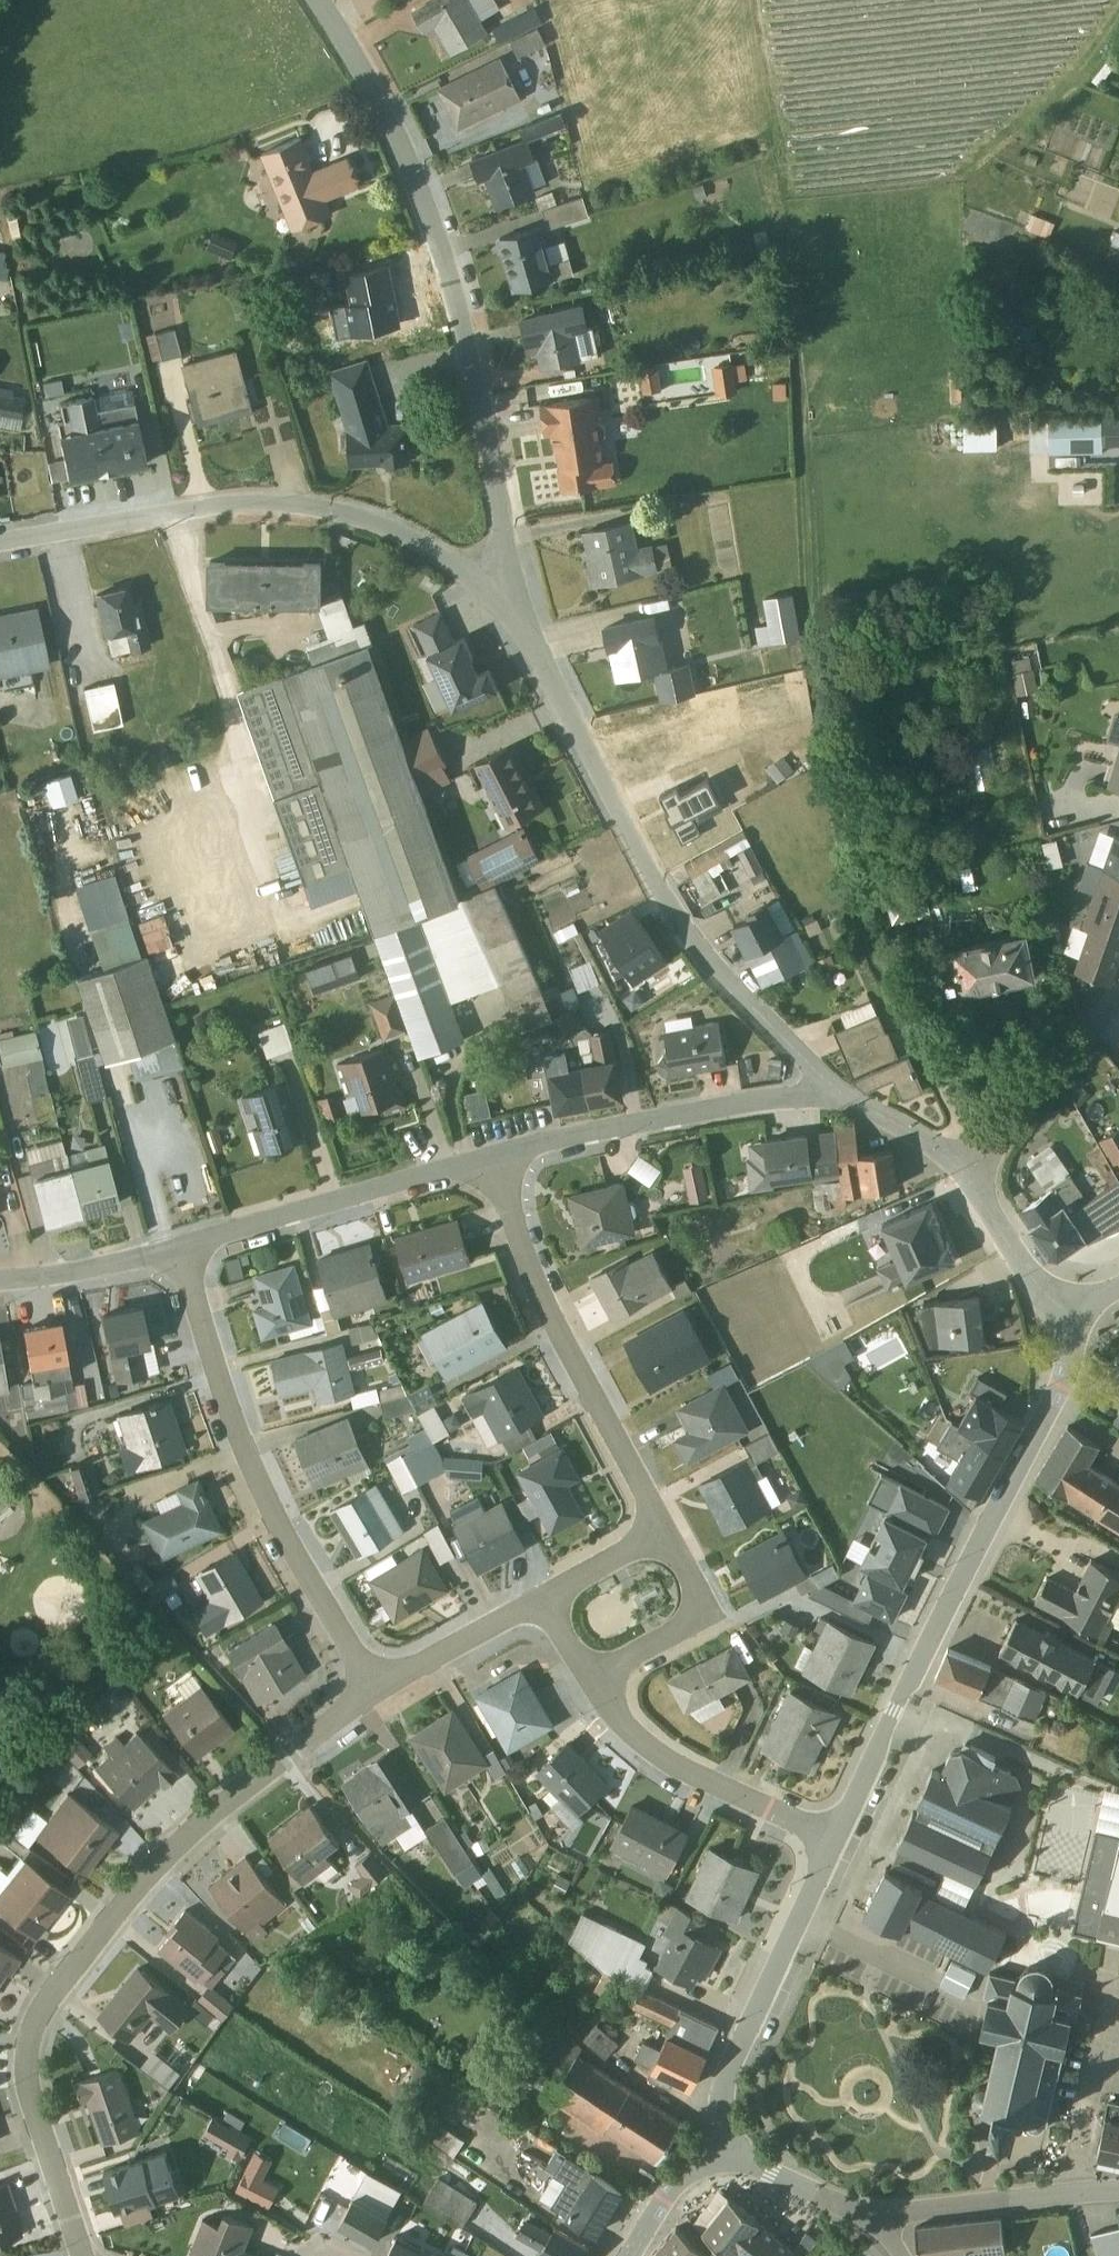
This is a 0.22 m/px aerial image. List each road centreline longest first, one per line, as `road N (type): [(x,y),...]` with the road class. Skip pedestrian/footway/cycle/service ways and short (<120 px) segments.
road 1 (track): [(765,152),(795,340),(834,795),(873,952),(955,1116),(963,1175)]
road 2 (residential): [(83,2255),(25,2081),(27,2041),(49,1996),(170,1852),(374,1690)]
road 3 (residential): [(493,599),(498,501),(436,239),(402,149),(318,0)]
road 4 (residential): [(493,599),(542,669),(661,890),(712,964),(834,1089)]
road 5 (residential): [(834,1838),(1063,1382),(1081,1327)]
road 6 (residential): [(0,543),(215,504),(275,501),(359,518),(417,542),(493,599)]
road 7 (residential): [(179,1248),(225,1407),(283,1535),(374,1690)]
road 8 (residential): [(663,1529),(522,1258),(494,1156)]
road 9 (residential): [(494,1156),(834,1089)]
road 10 (residential): [(719,2151),(725,2085),(834,1838)]
road 11 (residential): [(179,1248),(494,1156)]
road 12 (residential): [(589,1683),(639,1743),(834,1838)]
road 13 (residential): [(1118,2191),(876,2216)]
road 14 (residential): [(963,1175),(1118,994)]
road 15 (residential): [(663,1529),(710,1615),(589,1683)]
road 16 (residential): [(963,1175),(1034,1283),(1081,1327)]
road 17 (residential): [(374,1690),(536,1596)]
road 18 (residential): [(0,1279),(179,1248)]
road 19 (residential): [(876,2216),(719,2151)]
road 20 (residential): [(834,1089),(928,1141),(963,1175)]
road 21 (residential): [(536,1596),(663,1529)]
road 22 (residential): [(629,2255),(674,2183),(719,2151)]

